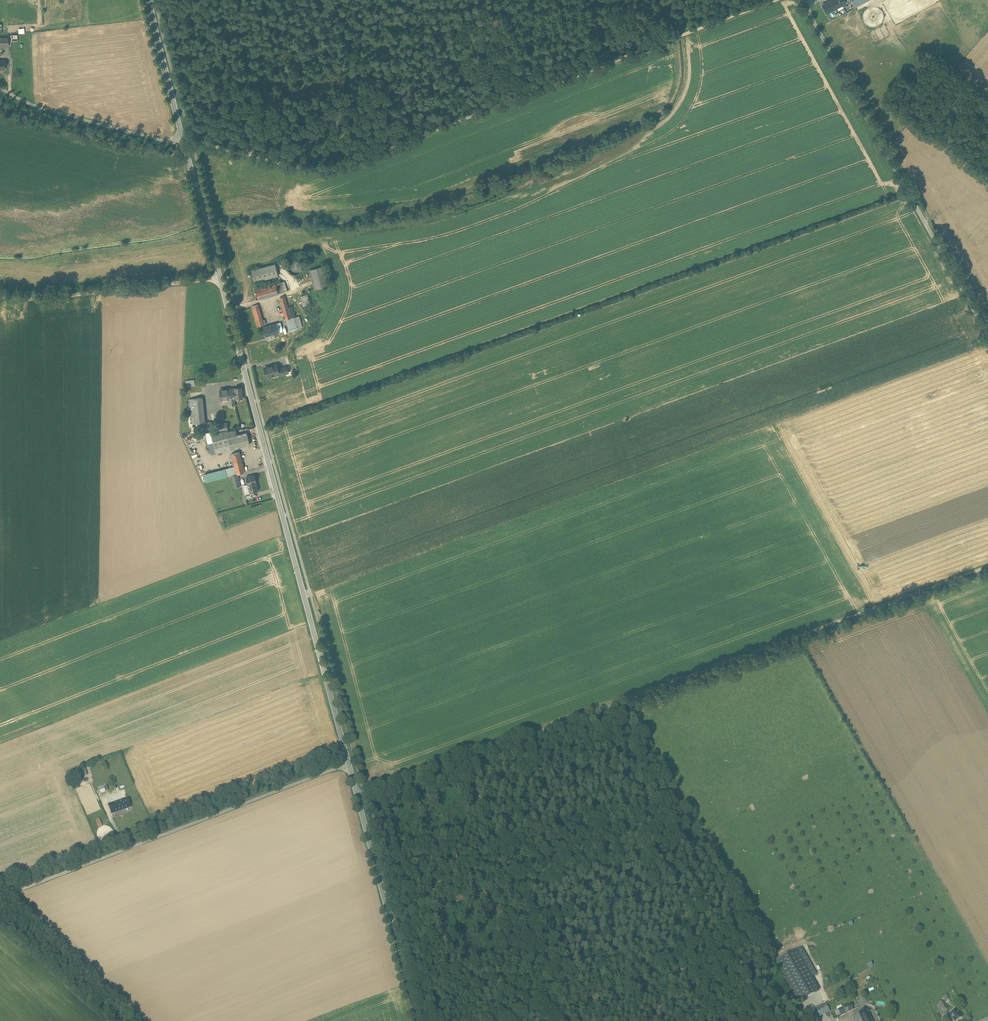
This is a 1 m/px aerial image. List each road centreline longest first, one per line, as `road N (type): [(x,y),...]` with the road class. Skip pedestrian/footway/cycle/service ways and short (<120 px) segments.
road 1 (tertiary): [(151,0),(181,139),(351,769)]
road 2 (unclassified): [(987,567),(363,789)]
road 3 (track): [(774,0),(322,169),(192,138)]
road 4 (unclassified): [(803,0),(987,336)]
road 5 (unclassified): [(351,769),(0,895)]
road 6 (track): [(455,759),(563,1020)]
road 7 (tertiary): [(351,769),(420,1020)]
road 8 (track): [(219,280),(0,299)]
road 9 (track): [(192,138),(165,140),(38,107),(0,85)]

